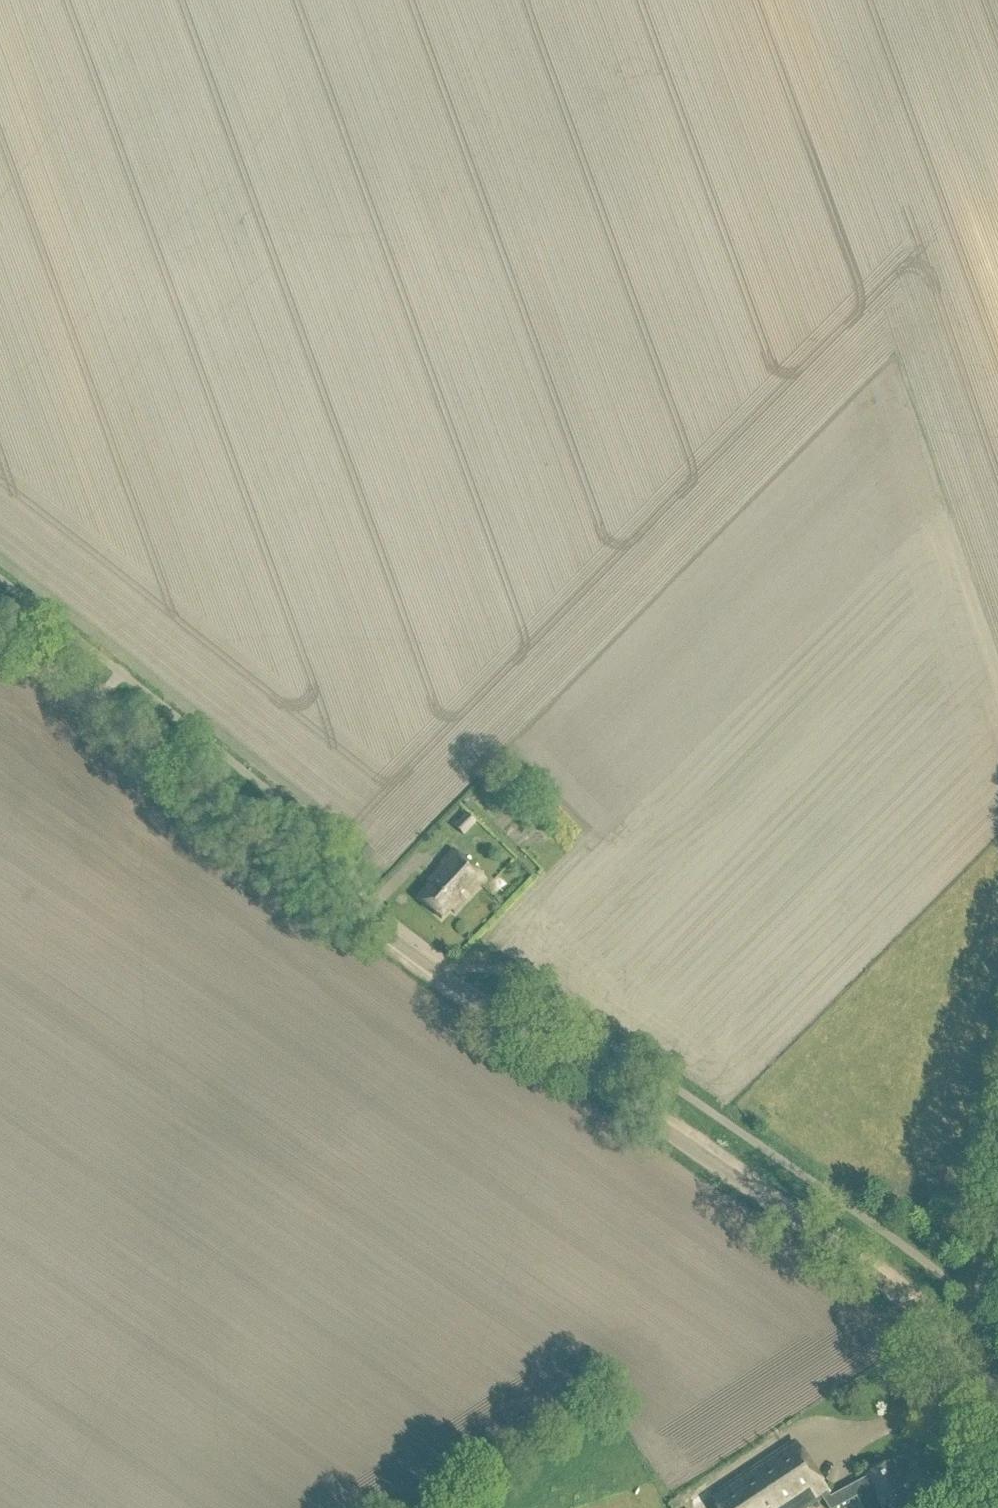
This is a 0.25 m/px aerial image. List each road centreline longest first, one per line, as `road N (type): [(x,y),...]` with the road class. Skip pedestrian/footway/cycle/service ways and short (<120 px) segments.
road 1 (tertiary): [(943,1342),(828,1239),(411,957),(0,633)]
road 2 (tertiary): [(997,1450),(943,1342)]

